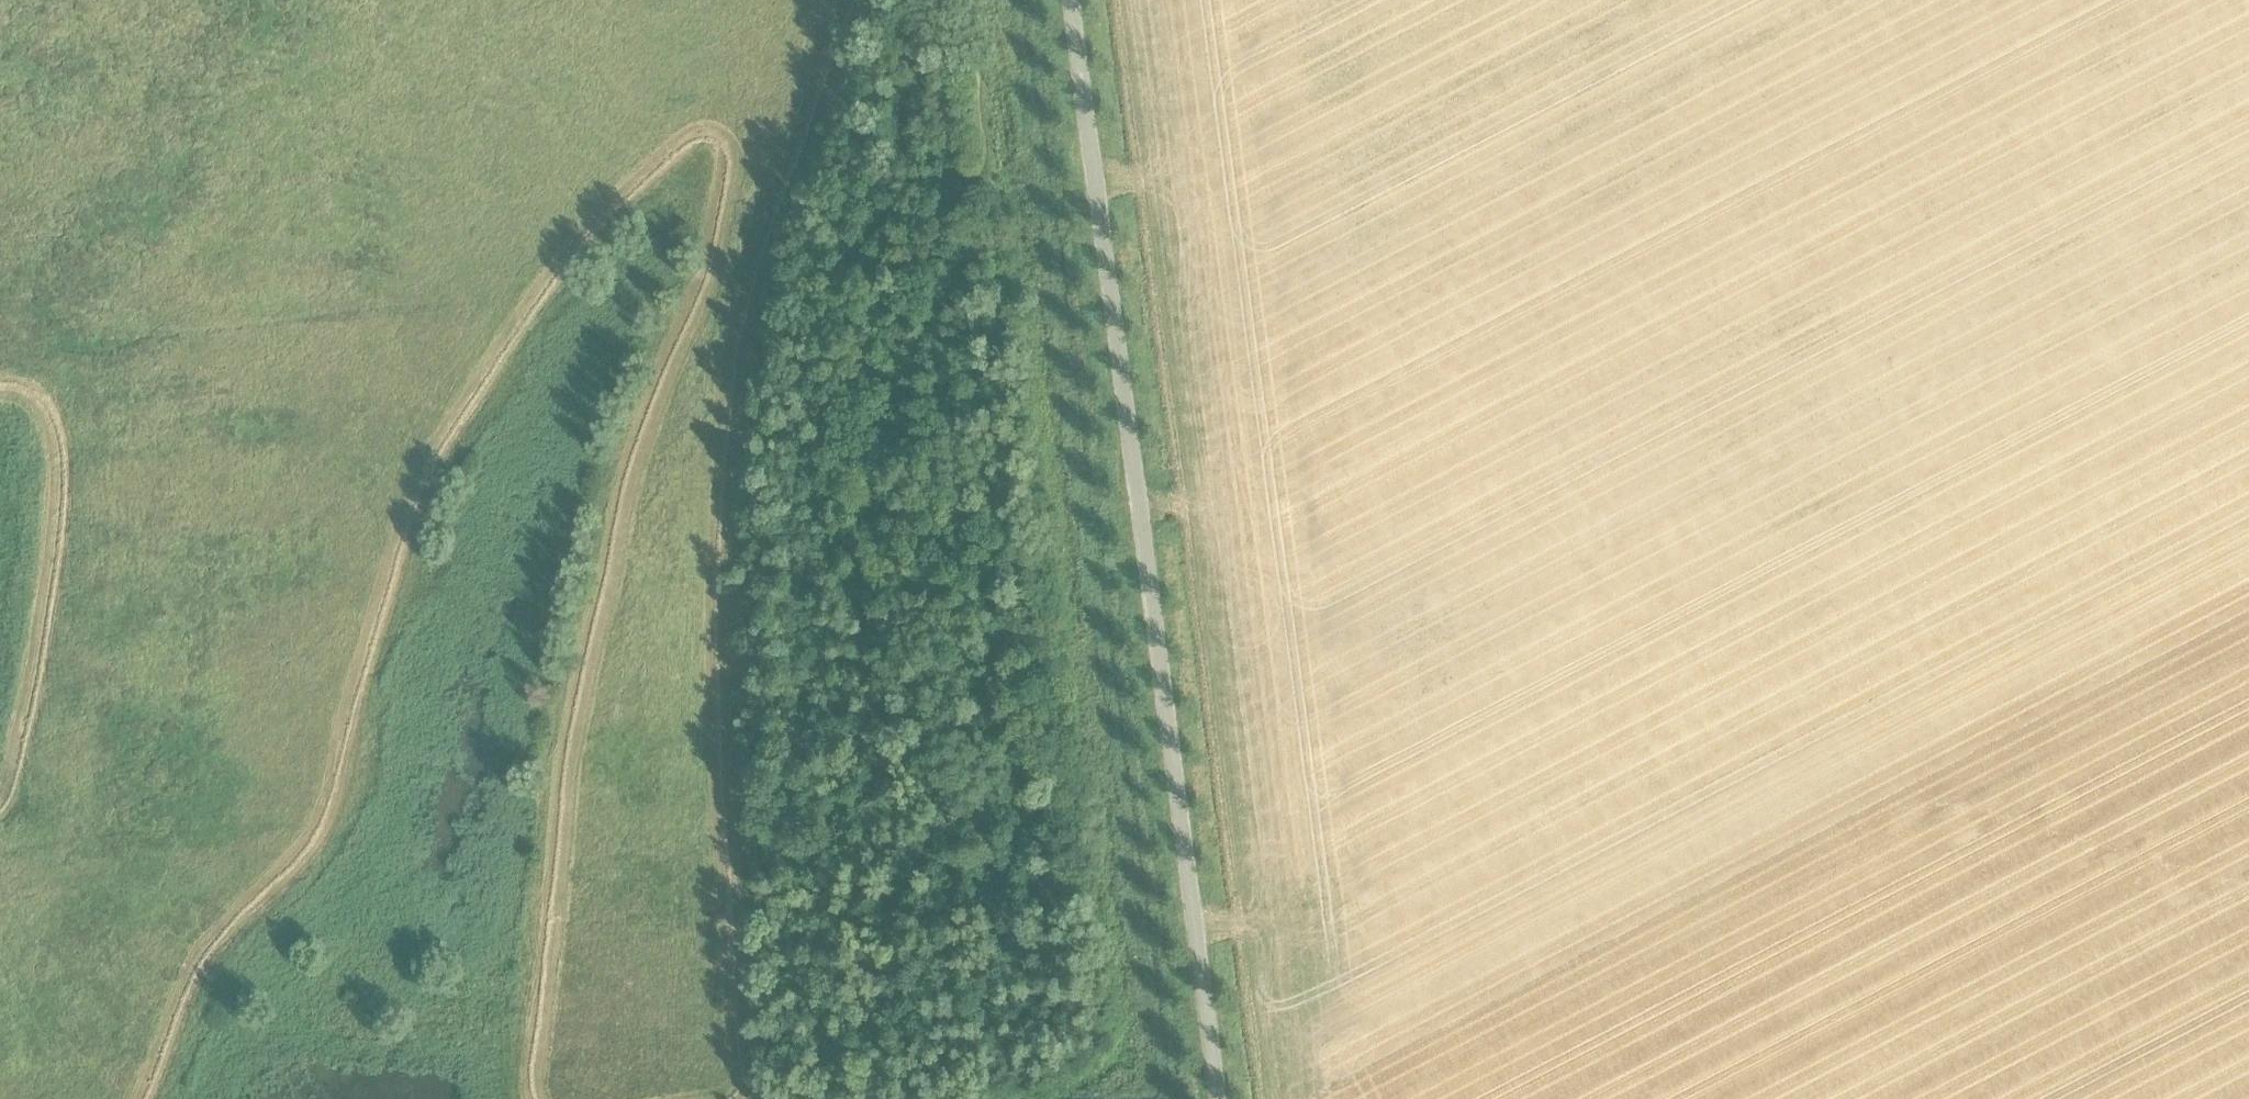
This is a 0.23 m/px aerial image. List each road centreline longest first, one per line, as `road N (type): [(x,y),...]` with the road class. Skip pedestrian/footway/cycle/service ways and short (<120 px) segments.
road 1 (track): [(978,0),(994,119),(895,429),(869,557),(910,781),(848,965),(852,1098)]
road 2 (unclassified): [(1220,1098),(1071,0)]

